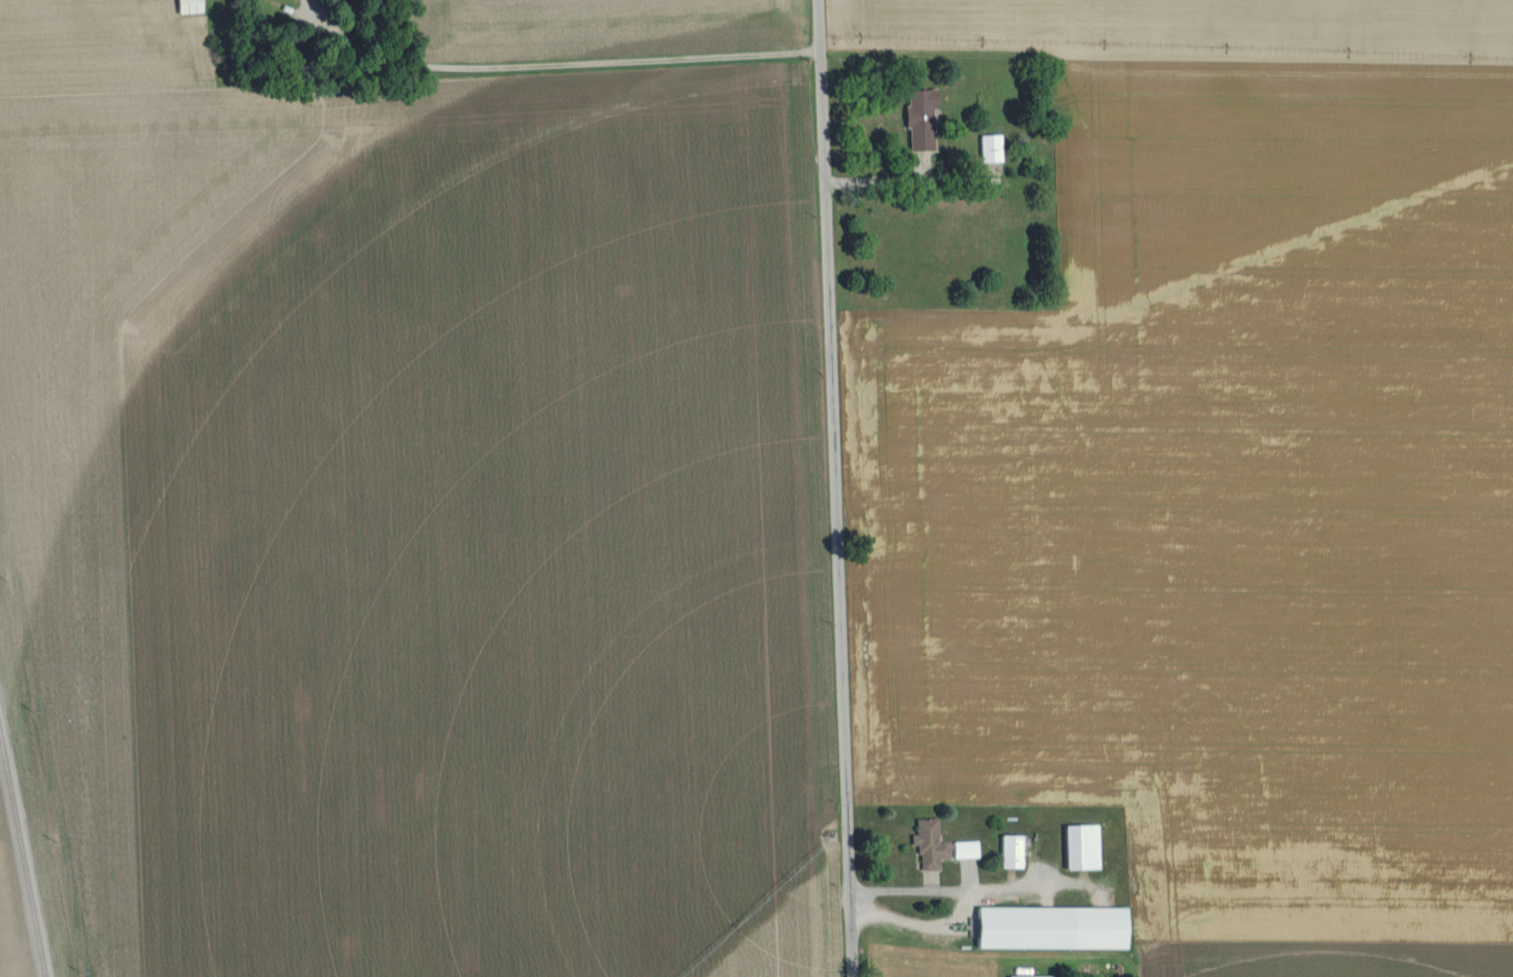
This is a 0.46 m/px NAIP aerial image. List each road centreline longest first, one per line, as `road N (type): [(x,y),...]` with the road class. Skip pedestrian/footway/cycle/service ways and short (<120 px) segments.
road 1 (residential): [(855,976),(819,0)]

